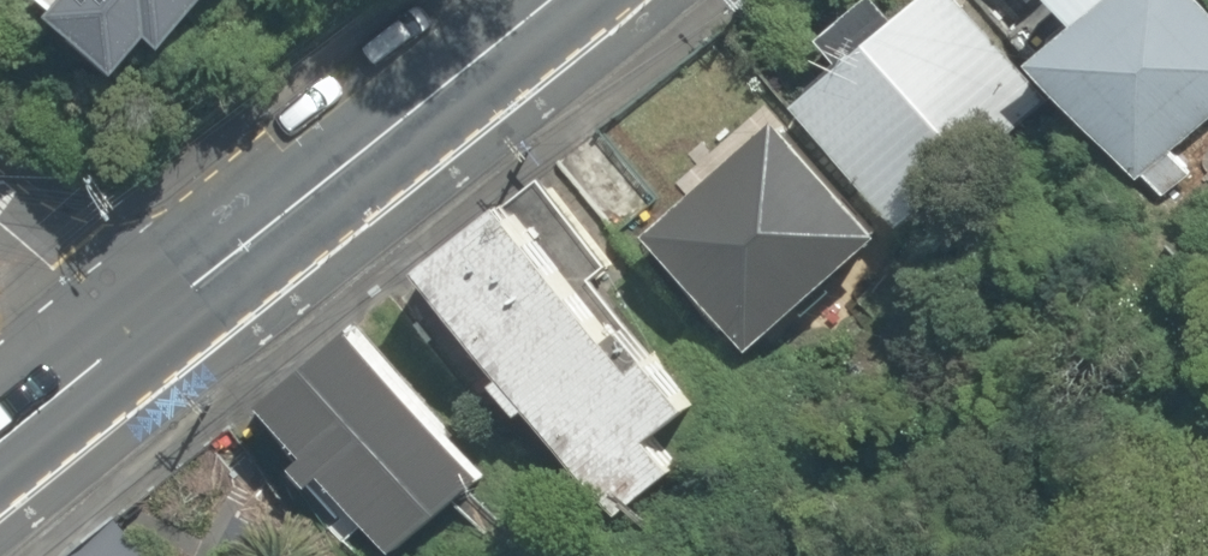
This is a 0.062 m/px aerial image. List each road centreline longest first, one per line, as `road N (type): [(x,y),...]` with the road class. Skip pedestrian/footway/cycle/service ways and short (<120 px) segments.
road 1 (secondary): [(536,0),(124,336)]
road 2 (residential): [(124,336),(0,219)]
road 3 (secondary): [(124,336),(0,434)]

